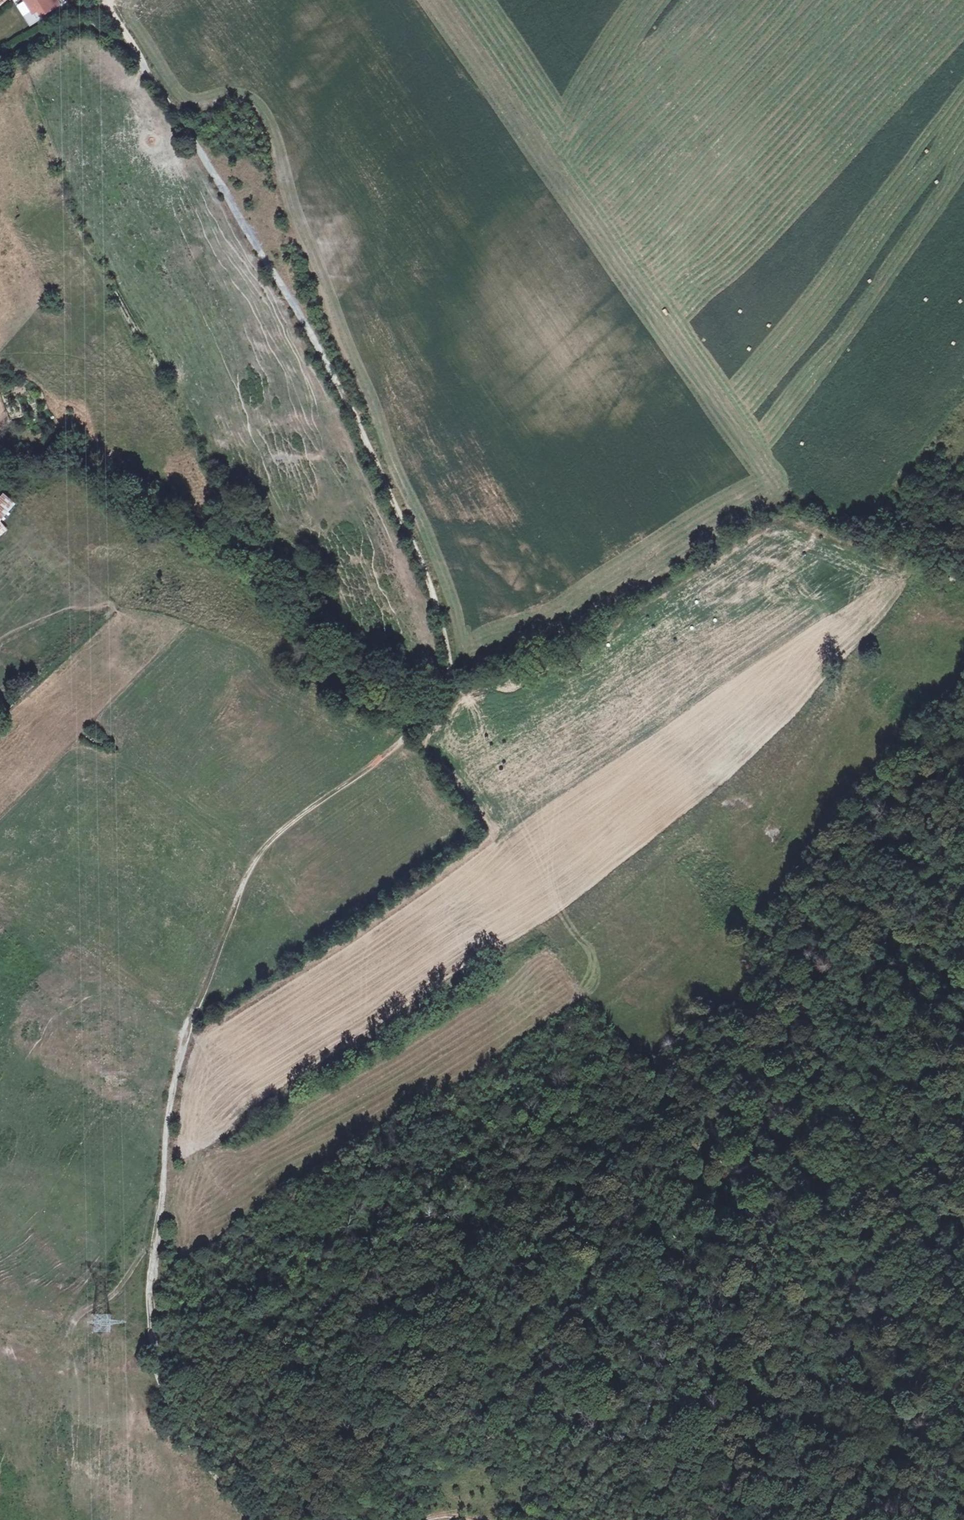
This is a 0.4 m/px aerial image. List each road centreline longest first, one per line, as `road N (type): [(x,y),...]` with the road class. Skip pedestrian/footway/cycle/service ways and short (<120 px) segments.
road 1 (track): [(252,1519),(175,1422),(154,1354),(152,1278),(182,1039),(269,840),(400,743),(441,691),(448,652),(413,542),(347,401),(139,57)]
road 2 (track): [(963,1133),(807,1294),(714,1438),(640,1519)]

